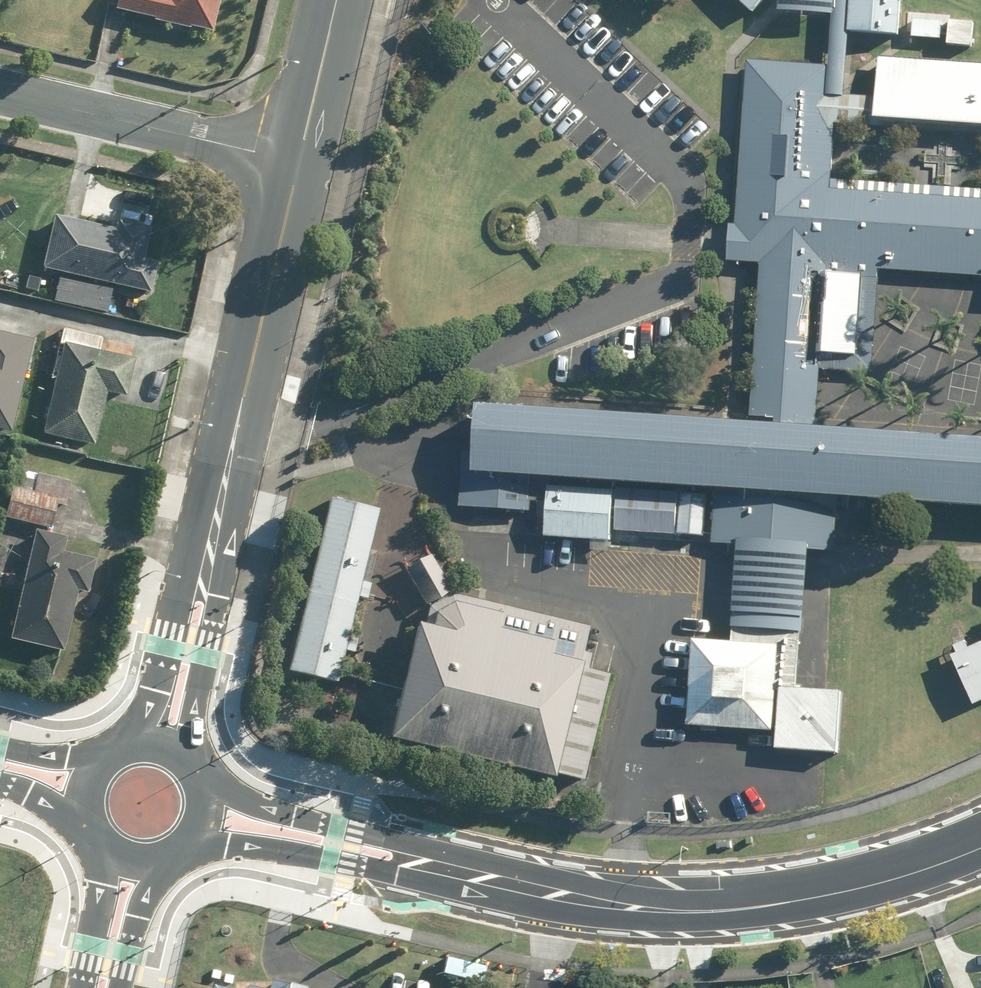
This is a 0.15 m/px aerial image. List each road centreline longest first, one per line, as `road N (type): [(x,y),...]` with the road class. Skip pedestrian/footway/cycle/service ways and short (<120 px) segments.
road 1 (secondary): [(980,842),(824,891),(714,905),(615,902),(455,872)]
road 2 (tertiary): [(241,409),(244,494),(196,695),(194,764)]
road 3 (tertiary): [(133,741),(201,491),(241,409)]
road 4 (residential): [(0,92),(300,163)]
road 5 (secondary): [(455,872),(397,875),(279,850),(189,845)]
road 6 (secondary): [(204,783),(405,842),(455,872)]
road 7 (tertiary): [(241,409),(300,163)]
road 8 (tertiary): [(300,163),(338,0)]
road 9 (tertiary): [(89,987),(100,845)]
road 10 (tertiary): [(166,860),(113,987)]

